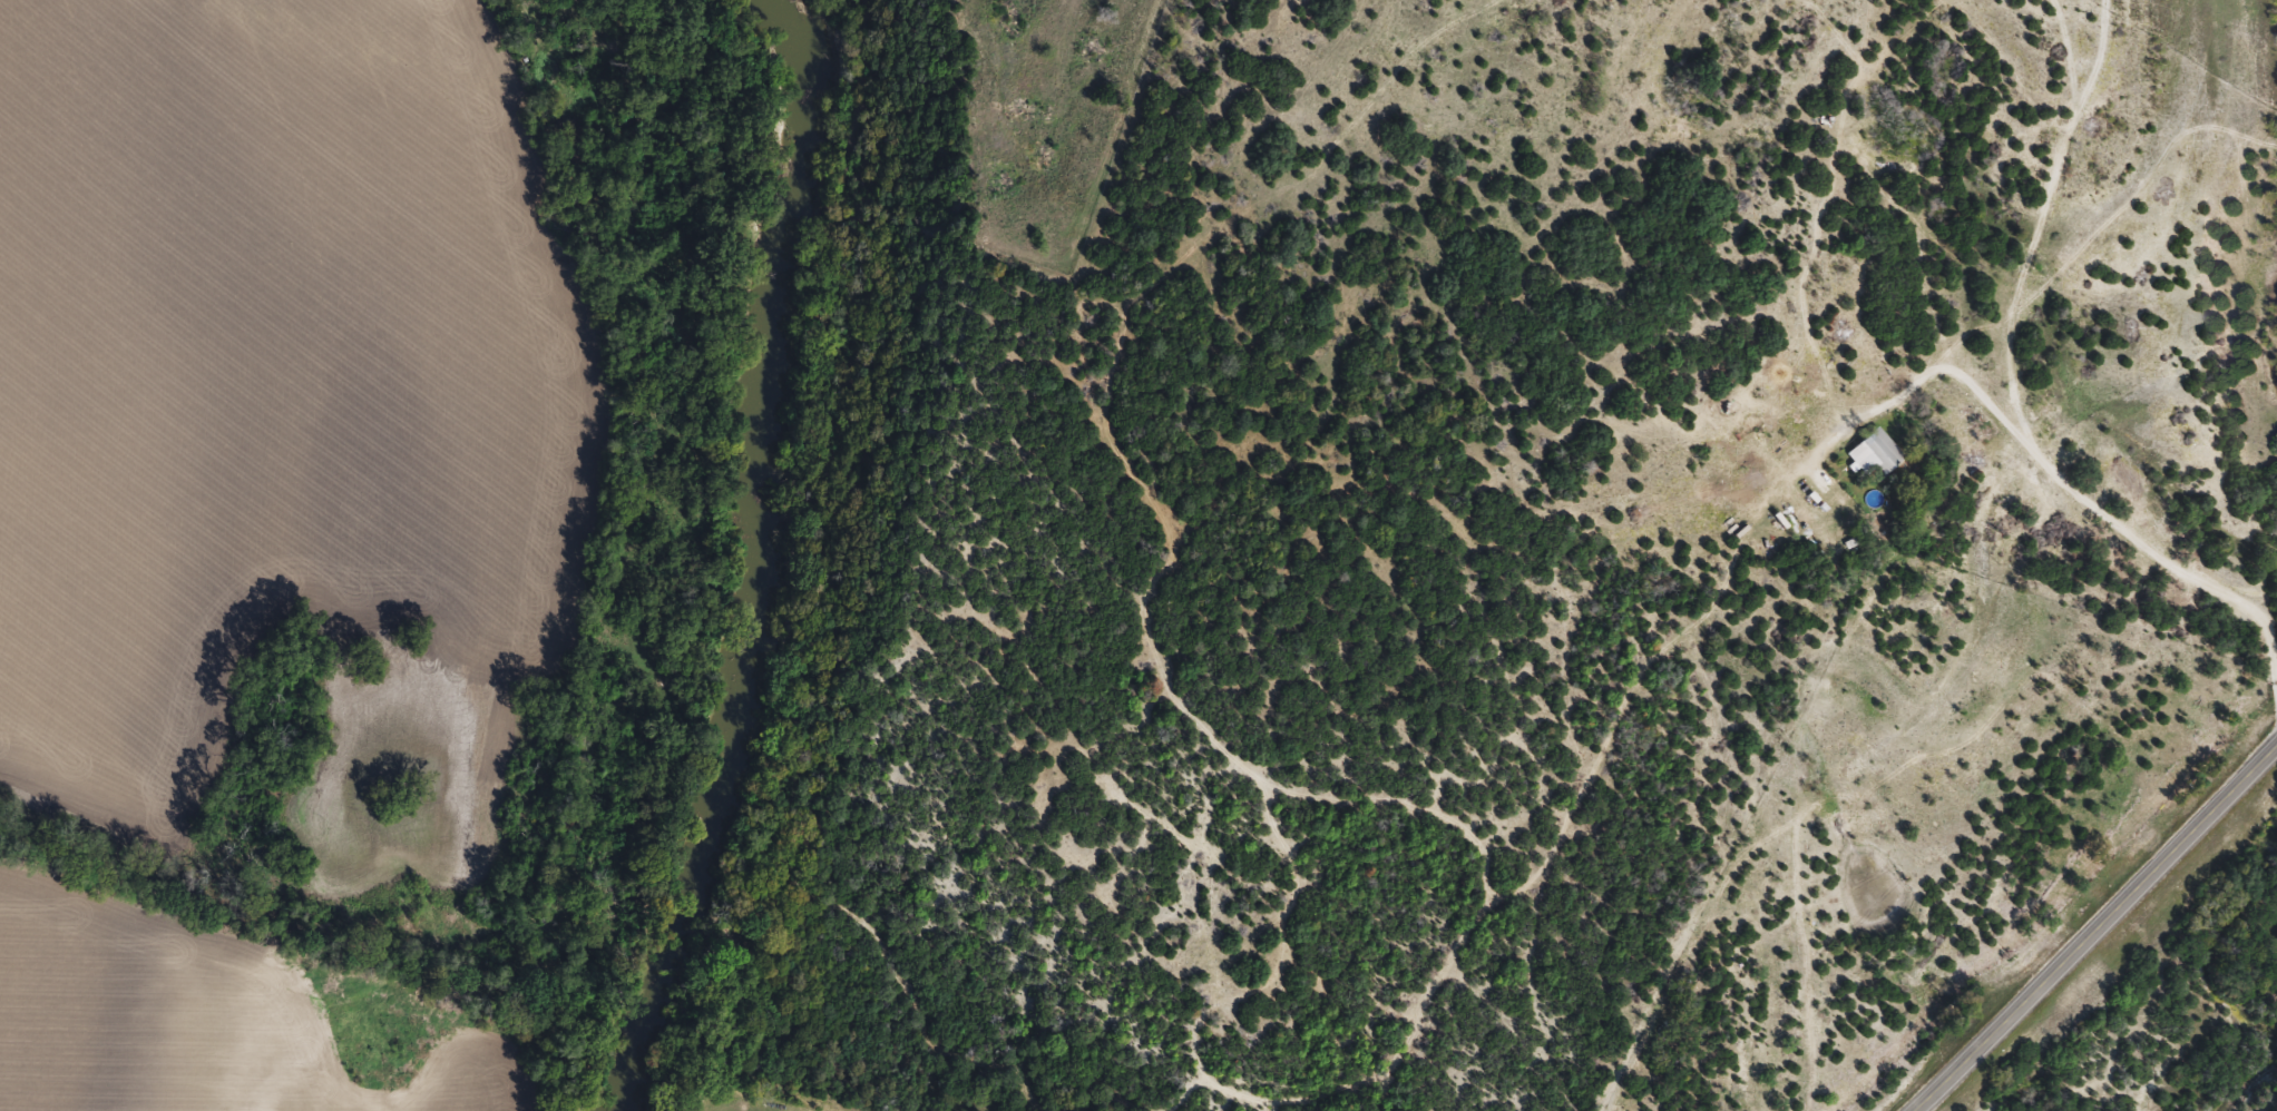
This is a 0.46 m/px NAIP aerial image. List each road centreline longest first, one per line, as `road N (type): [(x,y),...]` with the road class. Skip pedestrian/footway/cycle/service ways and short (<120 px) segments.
road 1 (primary): [(1917,1110),(2276,745)]
road 2 (residential): [(1782,780),(1664,826),(1563,1110)]

